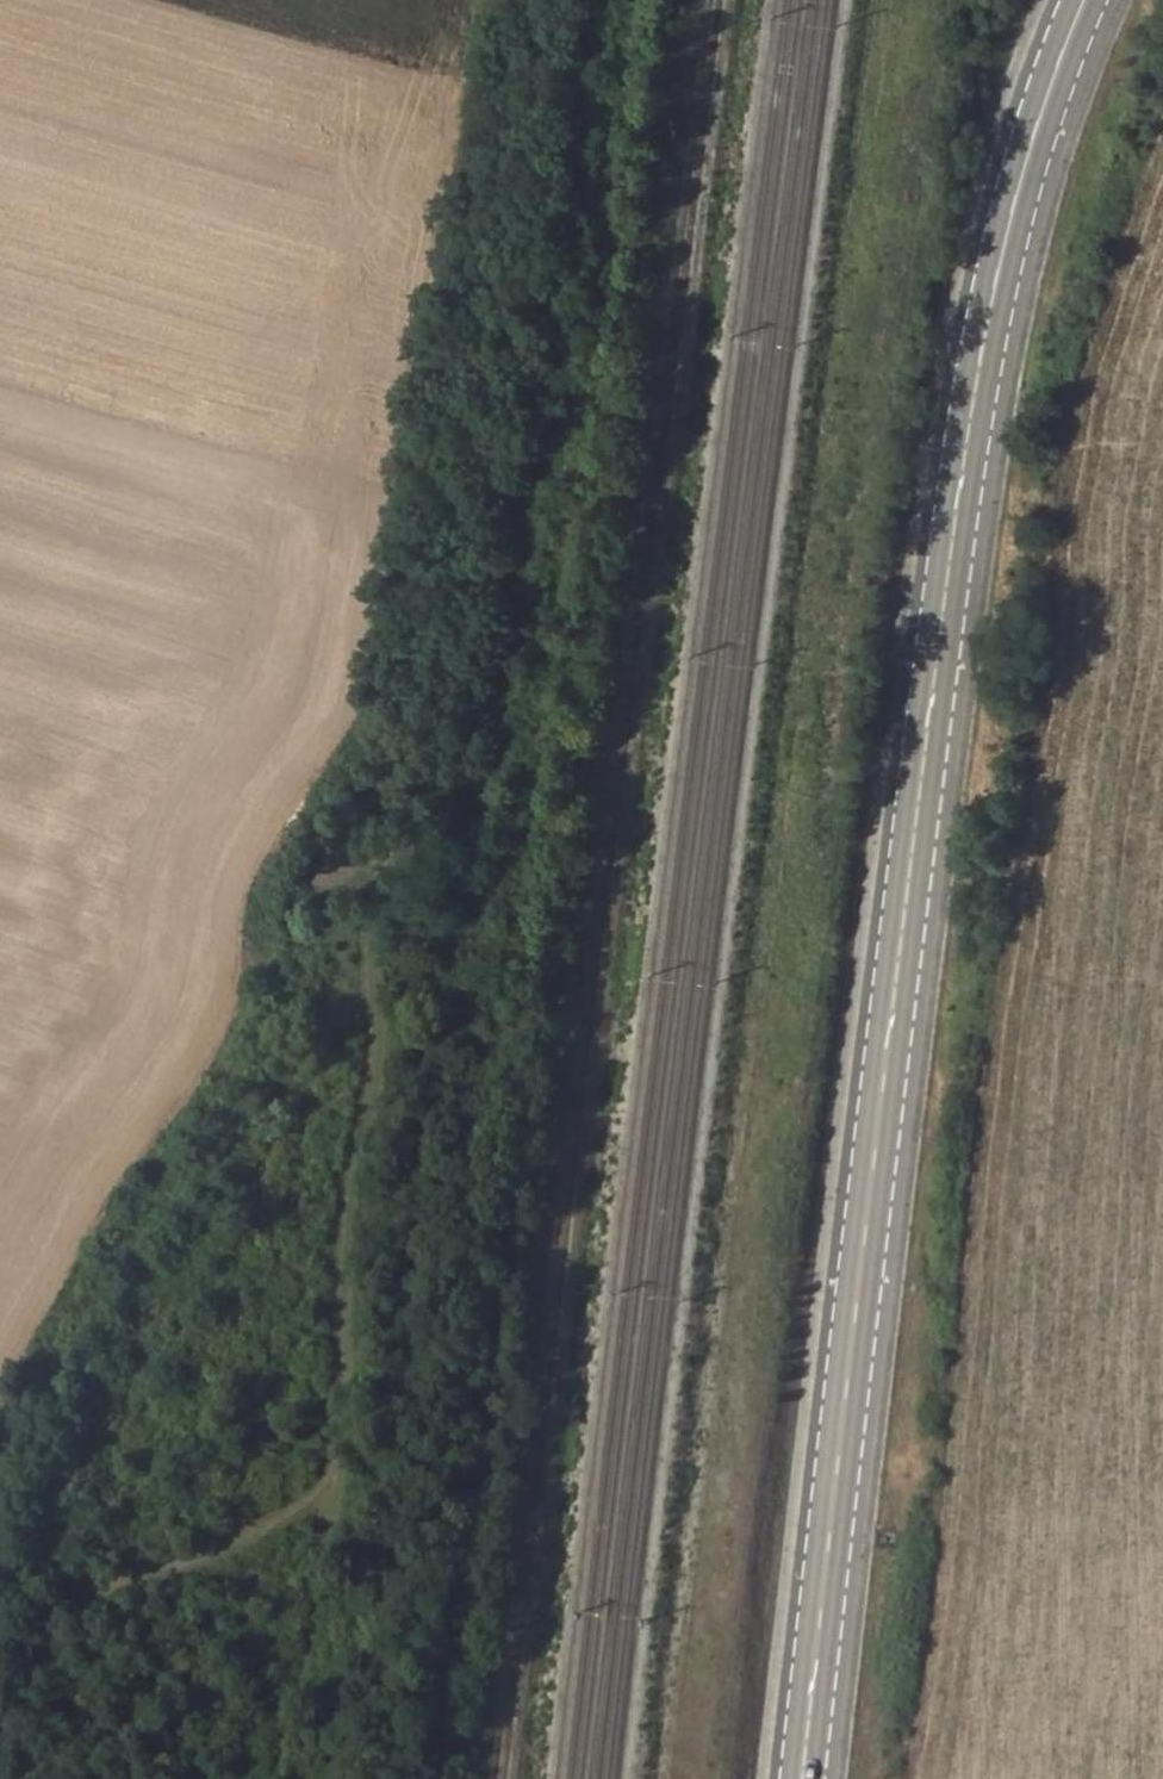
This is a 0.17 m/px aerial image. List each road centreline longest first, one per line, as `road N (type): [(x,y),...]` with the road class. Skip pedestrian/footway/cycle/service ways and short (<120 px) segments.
road 1 (primary): [(1083,0),(1003,243),(929,666),(801,1778)]

